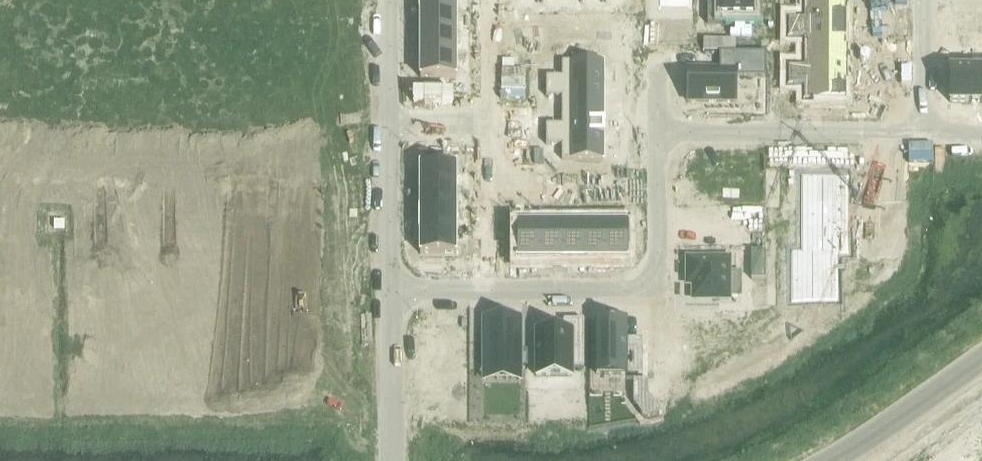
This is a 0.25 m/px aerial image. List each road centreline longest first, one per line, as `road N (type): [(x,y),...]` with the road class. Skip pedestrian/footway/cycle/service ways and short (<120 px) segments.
road 1 (residential): [(391,290),(644,284),(656,266),(658,131)]
road 2 (residential): [(391,290),(389,0)]
road 3 (residential): [(658,131),(925,132)]
road 4 (tertiary): [(981,358),(829,460)]
road 5 (residential): [(392,460),(391,290)]
road 6 (residential): [(925,132),(923,0)]

